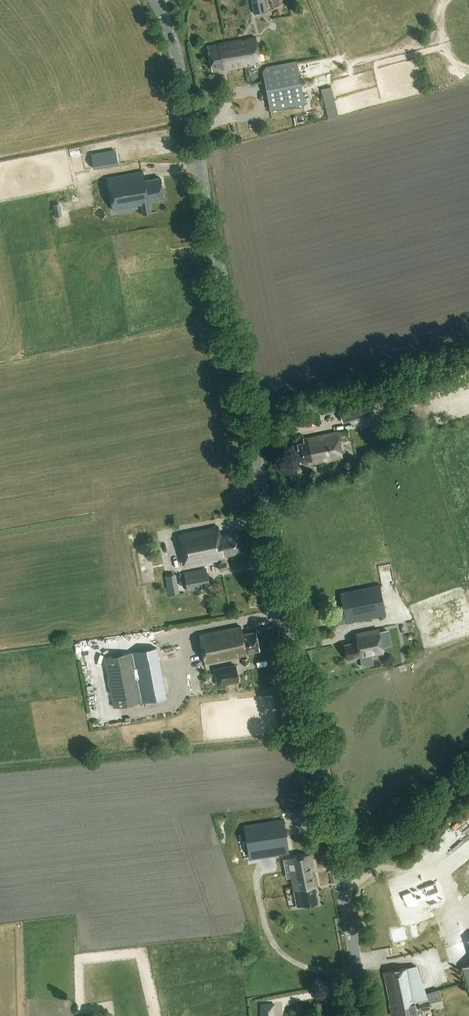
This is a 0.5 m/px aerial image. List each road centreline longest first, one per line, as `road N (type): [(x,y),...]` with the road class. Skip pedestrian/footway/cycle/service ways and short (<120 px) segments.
road 1 (tertiary): [(366,1015),(183,86),(156,0)]
road 2 (track): [(343,896),(468,783)]

